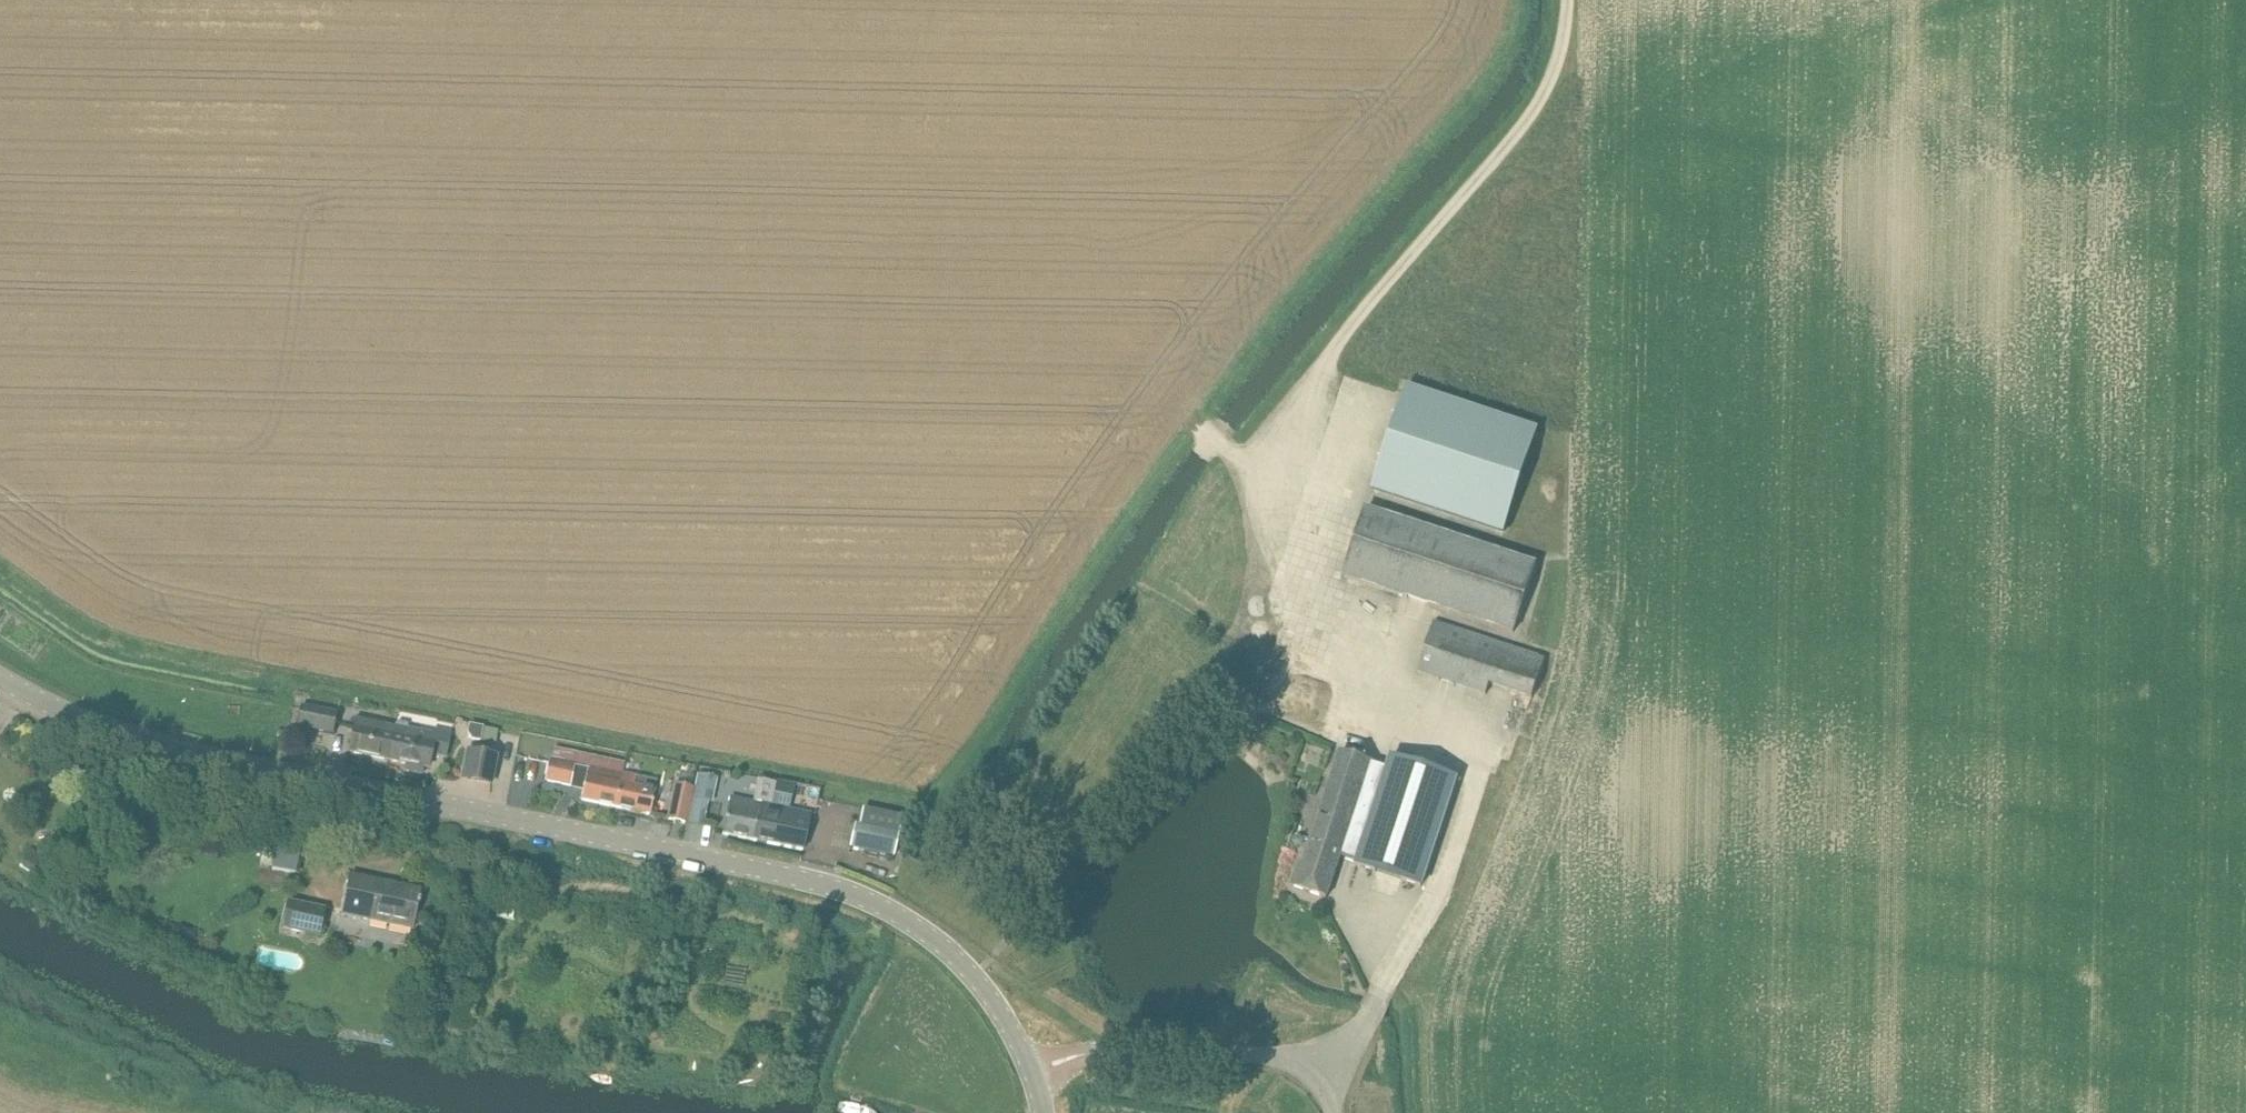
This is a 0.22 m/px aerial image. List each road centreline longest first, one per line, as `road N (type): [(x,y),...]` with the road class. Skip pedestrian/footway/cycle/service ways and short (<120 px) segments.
road 1 (tertiary): [(1031,1071),(969,971),(888,910),(851,895),(241,766),(58,712),(0,678)]
road 2 (track): [(1253,445),(1500,155),(1561,66),(1562,0)]
road 3 (unclassified): [(1031,1071),(1092,1053),(1278,1061),(1318,1085),(1334,1112)]

